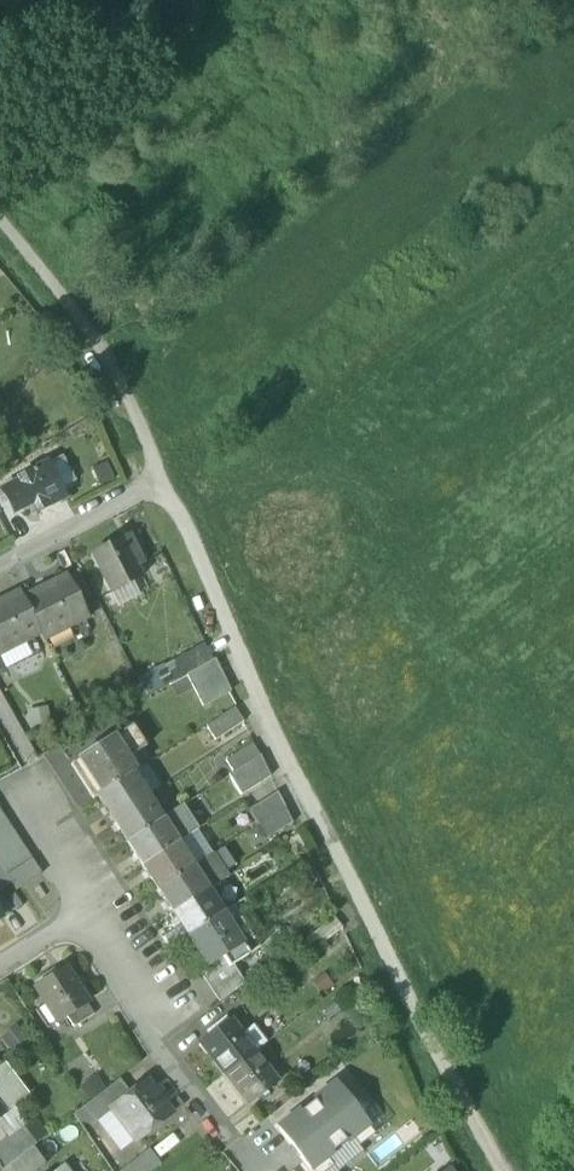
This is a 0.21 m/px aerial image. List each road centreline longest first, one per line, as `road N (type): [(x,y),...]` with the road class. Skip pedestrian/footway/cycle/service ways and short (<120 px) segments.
road 1 (residential): [(237,1147),(143,1017),(94,904),(0,963)]
road 2 (track): [(162,477),(110,358),(0,219)]
road 3 (residential): [(0,560),(162,477)]

